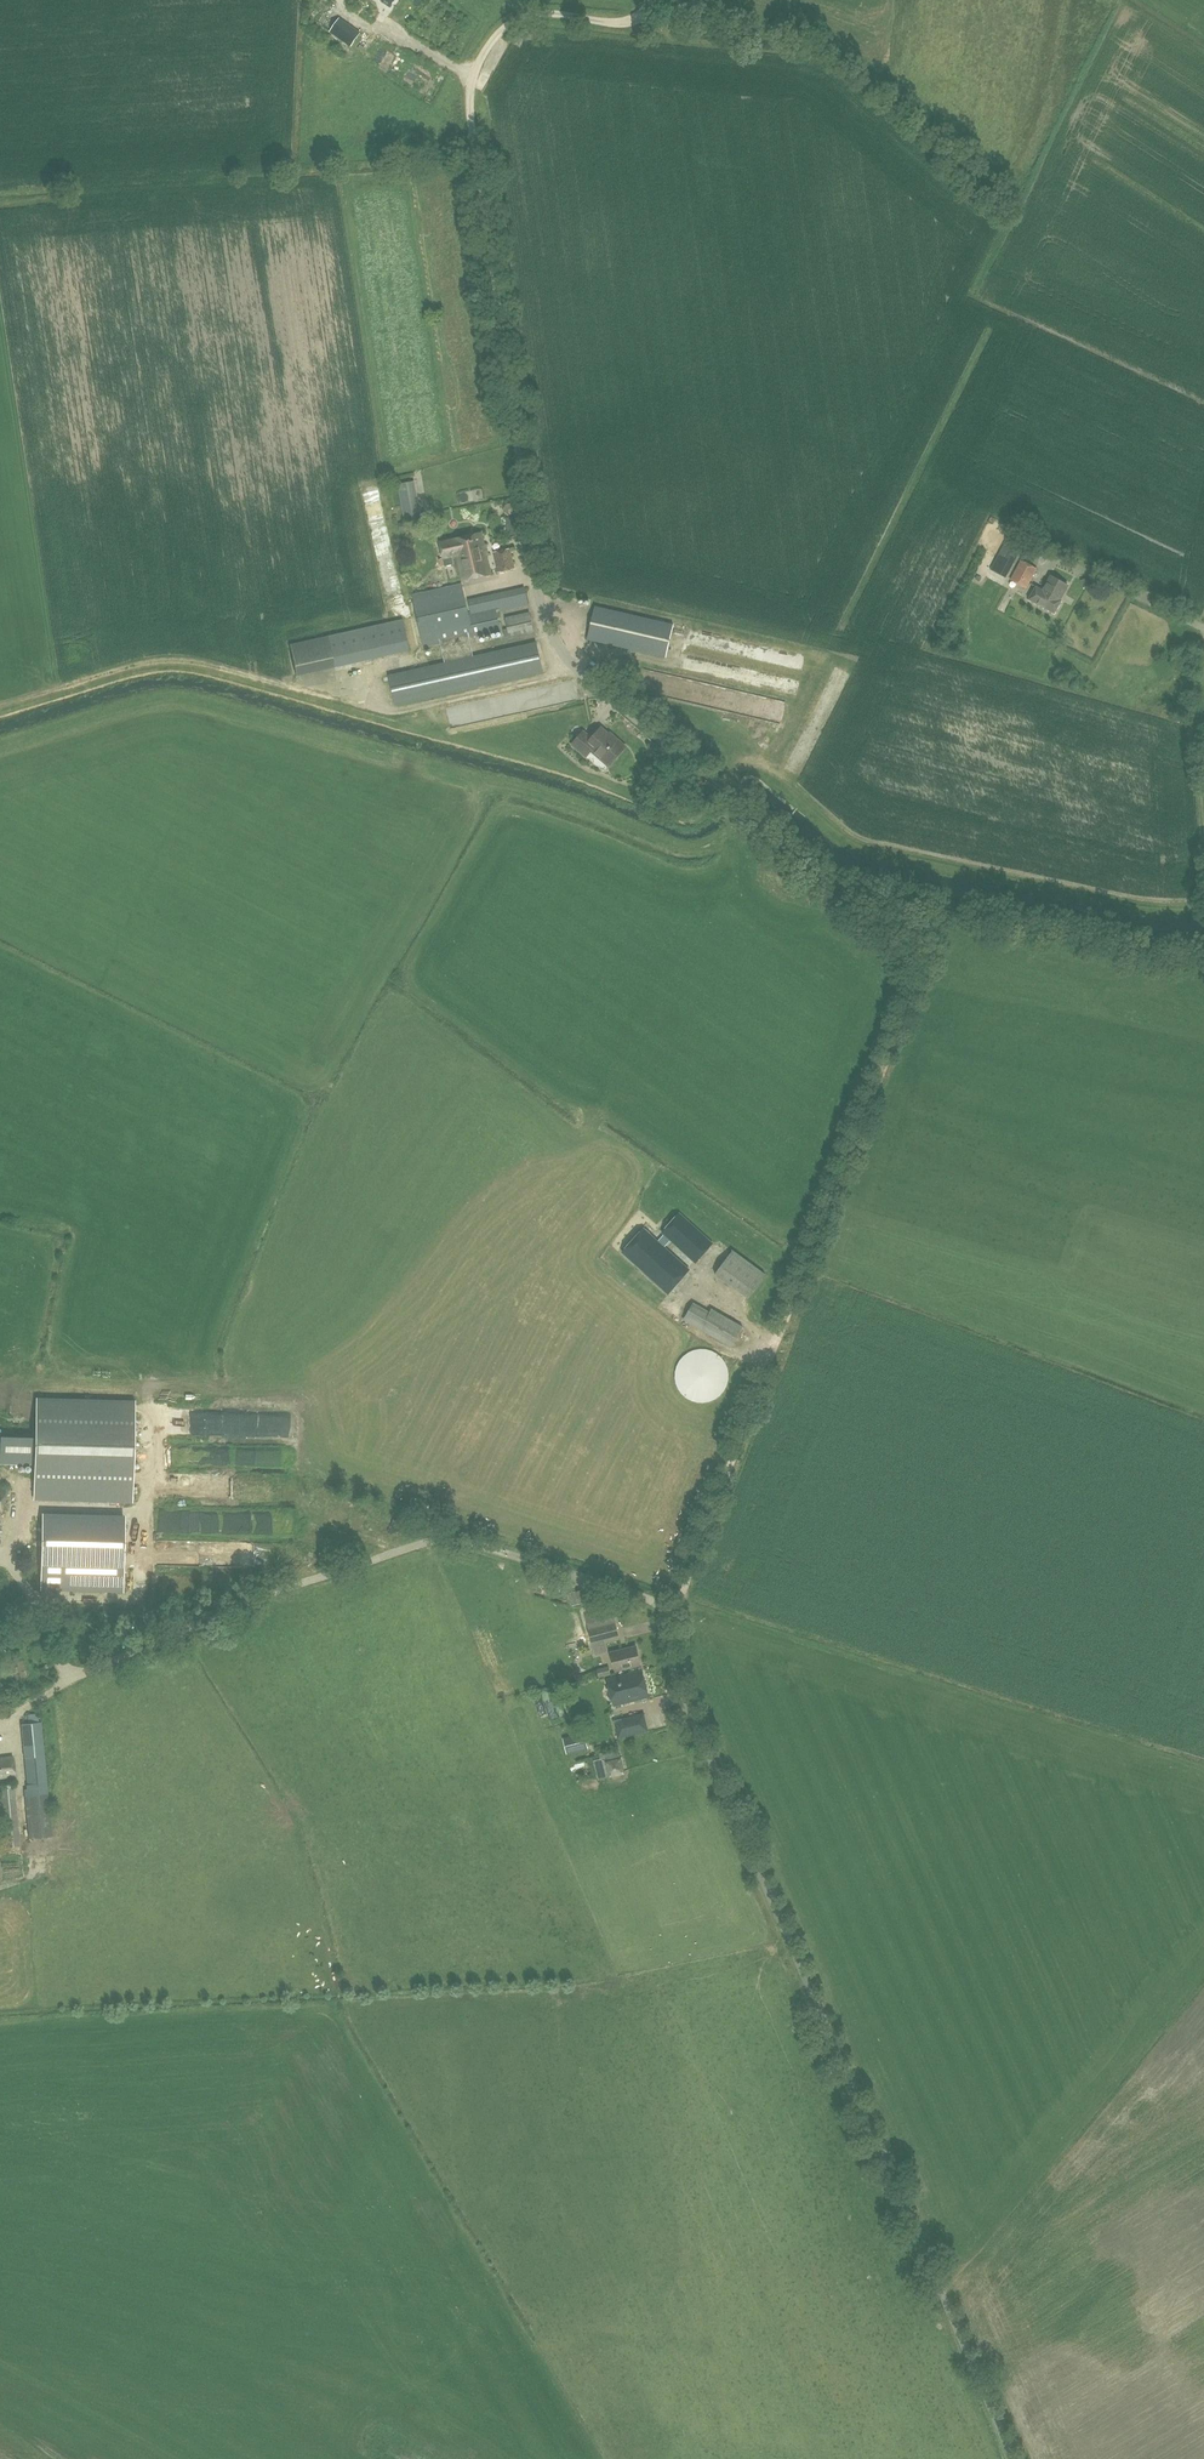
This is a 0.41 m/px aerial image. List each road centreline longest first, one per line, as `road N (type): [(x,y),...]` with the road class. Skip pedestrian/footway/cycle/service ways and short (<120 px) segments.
road 1 (track): [(654,0),(648,13),(622,24),(546,14),(511,21),(489,43),(470,81),(518,442),(563,660),(837,890),(922,974),(676,1606)]
road 2 (unclassified): [(1012,2458),(677,1688),(668,1628),(676,1606)]
road 3 (track): [(0,1560),(27,1582),(67,1680),(255,1598),(442,1541),(676,1606)]
road 4 (track): [(951,913),(1203,965)]
road 5 (track): [(1203,678),(1203,859)]

